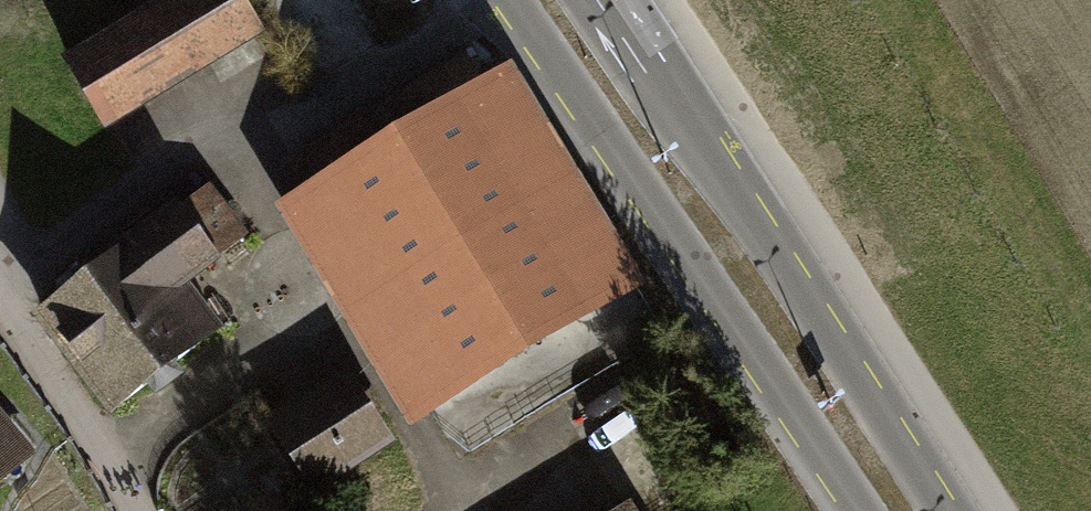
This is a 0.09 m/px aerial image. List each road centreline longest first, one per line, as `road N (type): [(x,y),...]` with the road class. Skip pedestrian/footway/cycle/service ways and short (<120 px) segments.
road 1 (tertiary): [(497,0),(847,510)]
road 2 (tertiary): [(939,510),(596,0)]

